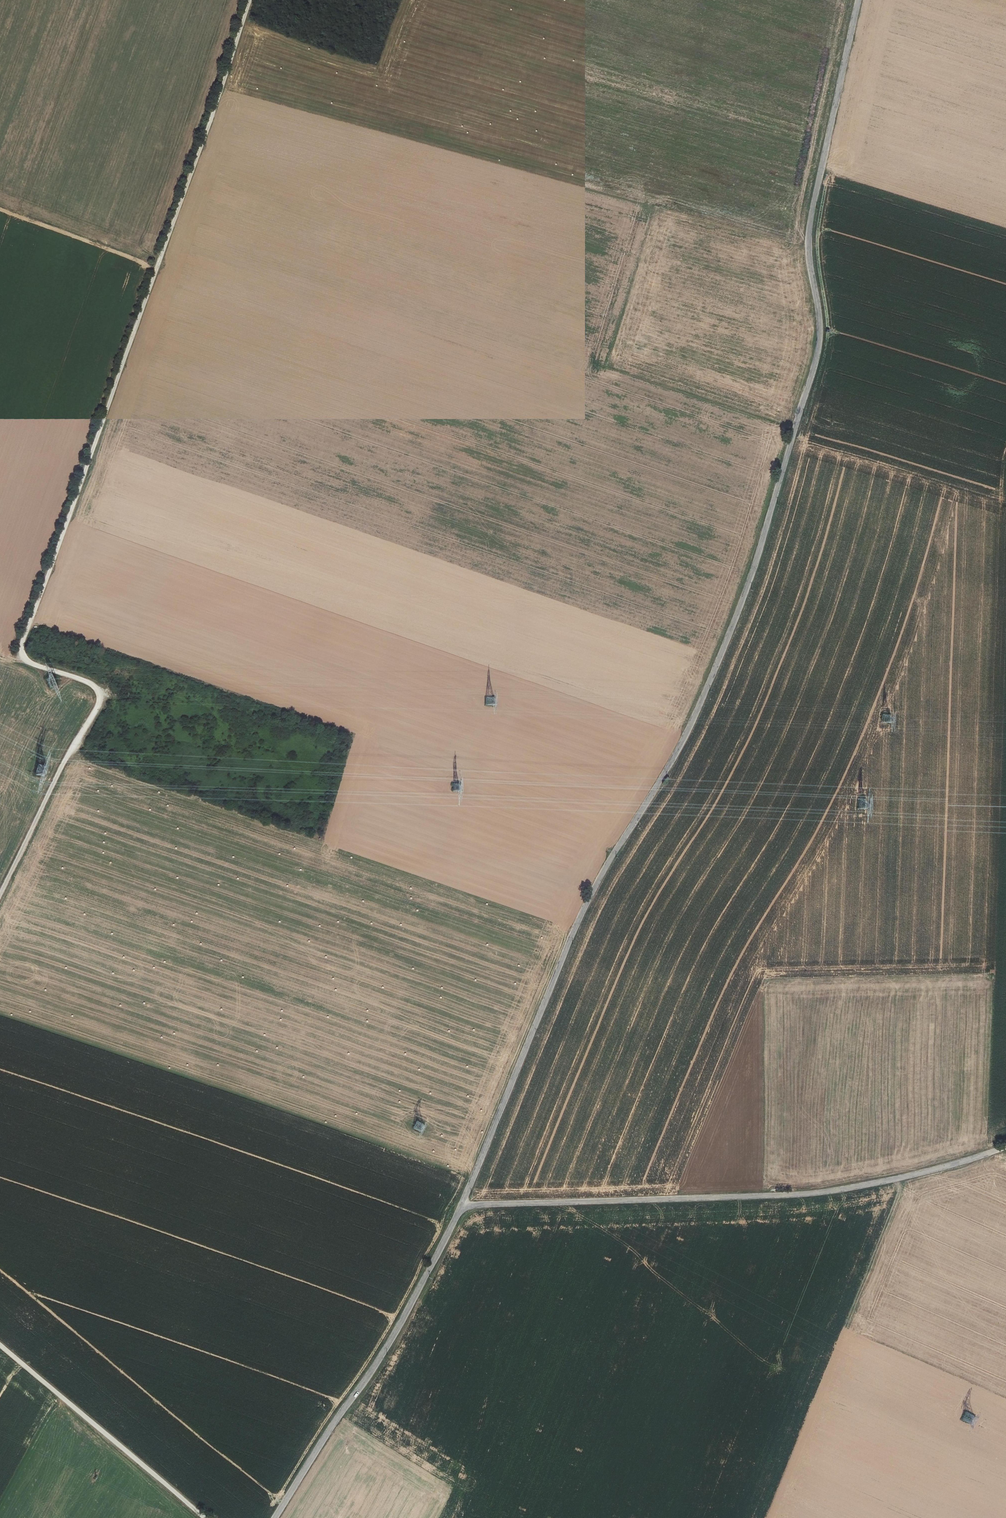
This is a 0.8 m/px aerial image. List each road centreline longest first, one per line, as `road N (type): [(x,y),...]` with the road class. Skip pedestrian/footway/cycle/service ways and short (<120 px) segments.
road 1 (unclassified): [(859,0),(809,230),(818,350),(748,585),(686,736),(586,904),(462,1205)]
road 2 (track): [(250,0),(21,647),(27,661),(91,683),(100,703),(0,895)]
road 3 (unclassified): [(1005,1148),(885,1183),(797,1196),(462,1205)]
road 4 (track): [(907,1177),(767,1517)]
road 5 (unclassified): [(462,1205),(377,1366),(274,1517)]

